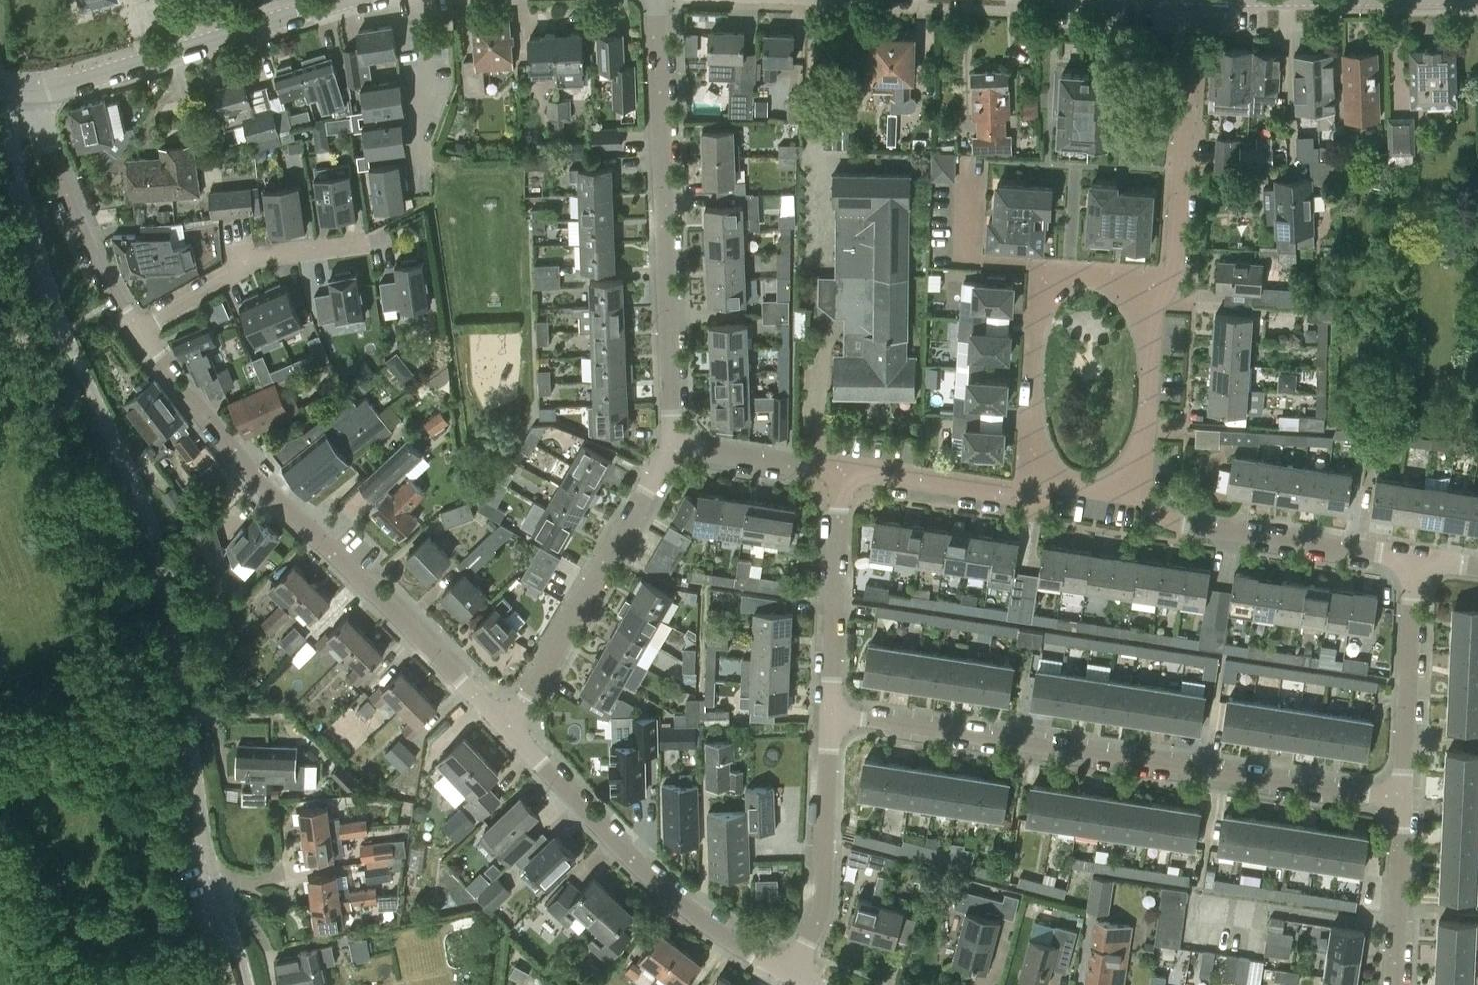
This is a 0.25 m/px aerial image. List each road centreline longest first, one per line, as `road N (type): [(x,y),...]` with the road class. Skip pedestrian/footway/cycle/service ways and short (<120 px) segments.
road 1 (tertiary): [(248,984),(205,838),(164,565),(141,491),(47,281),(3,89)]
road 2 (residential): [(1406,802),(830,712)]
road 3 (residential): [(512,724),(252,473),(138,333)]
road 4 (residential): [(678,450),(658,0)]
road 5 (residential): [(791,982),(650,876),(512,724)]
road 6 (residential): [(1027,484),(1041,278),(1163,285)]
road 7 (tertiary): [(30,93),(340,0)]
road 8 (residential): [(512,724),(678,450)]
road 9 (residential): [(1163,285),(1175,270),(1194,0)]
road 10 (residential): [(1420,559),(1165,522),(1146,503)]
road 11 (residential): [(791,982),(819,908),(830,712)]
road 12 (residential): [(138,333),(70,207),(30,93)]
road 13 (residential): [(138,333),(271,254),(369,239)]
road 14 (residential): [(1420,559),(1406,802)]
road 15 (residential): [(830,712),(832,473)]
road 16 (residential): [(1146,503),(1163,285)]
road 17 (residential): [(1027,484),(1015,500),(832,473)]
road 18 (residential): [(1406,802),(1395,984)]
road 19 (residential): [(832,473),(678,450)]

